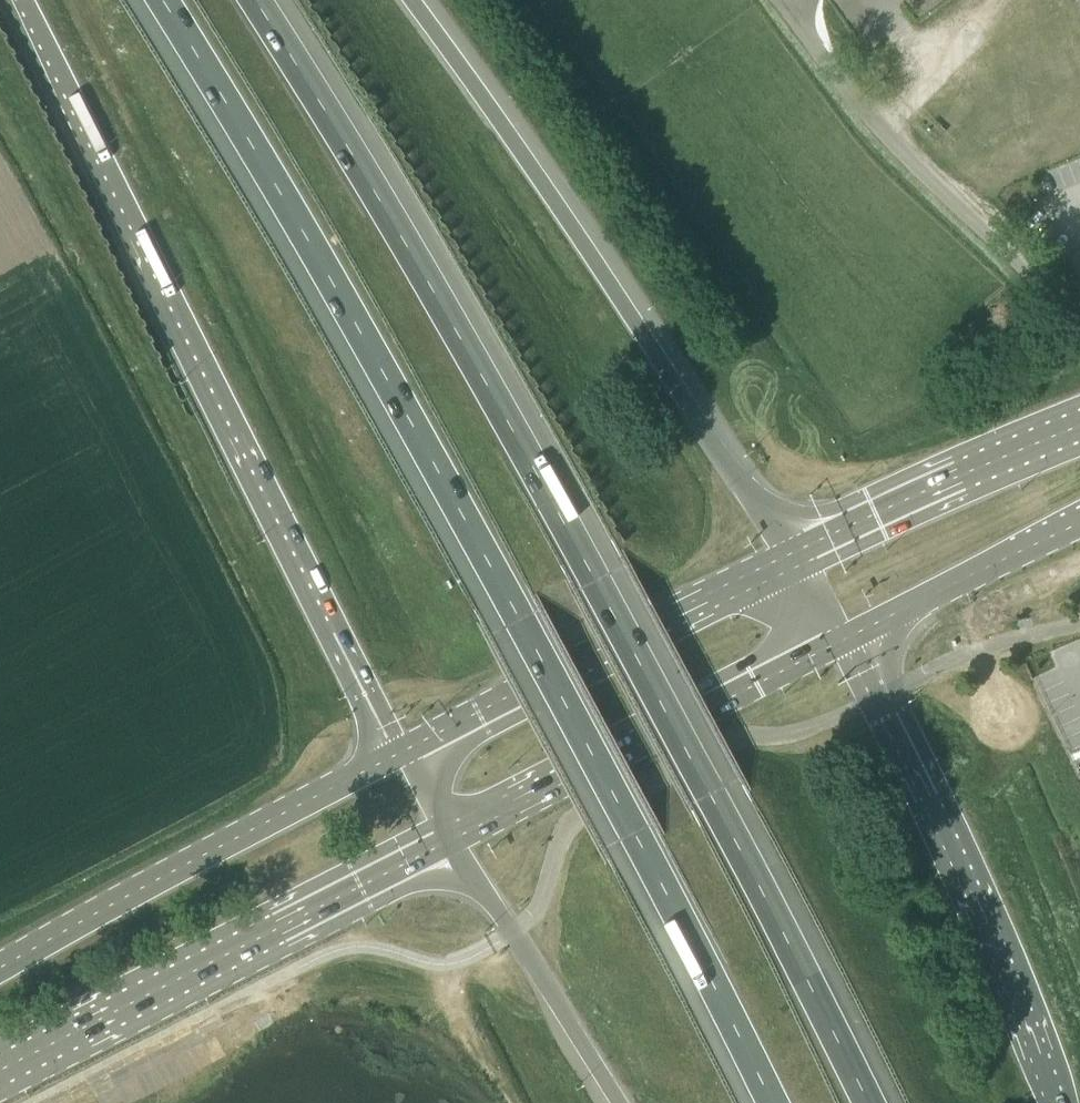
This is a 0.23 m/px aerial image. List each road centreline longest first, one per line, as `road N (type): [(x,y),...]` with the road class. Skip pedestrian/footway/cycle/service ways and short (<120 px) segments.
road 1 (motorway): [(870,1102),(596,579),(255,0)]
road 2 (motorway): [(161,0),(357,324),(633,832),(767,1102)]
road 3 (motorway): [(23,0),(399,752)]
road 4 (motorway): [(789,553),(411,0)]
road 5 (motorway): [(1059,1102),(972,864),(857,633)]
road 6 (primary): [(0,1070),(451,839)]
road 7 (primary): [(451,839),(857,633)]
road 8 (primary): [(399,752),(0,966)]
road 9 (primary): [(789,553),(399,752)]
road 10 (unclassified): [(1079,312),(1054,298),(871,125),(784,0)]
road 11 (primary): [(1079,425),(789,553)]
road 12 (motorway): [(451,839),(622,1102)]
road 13 (primary): [(857,633),(1079,524)]

